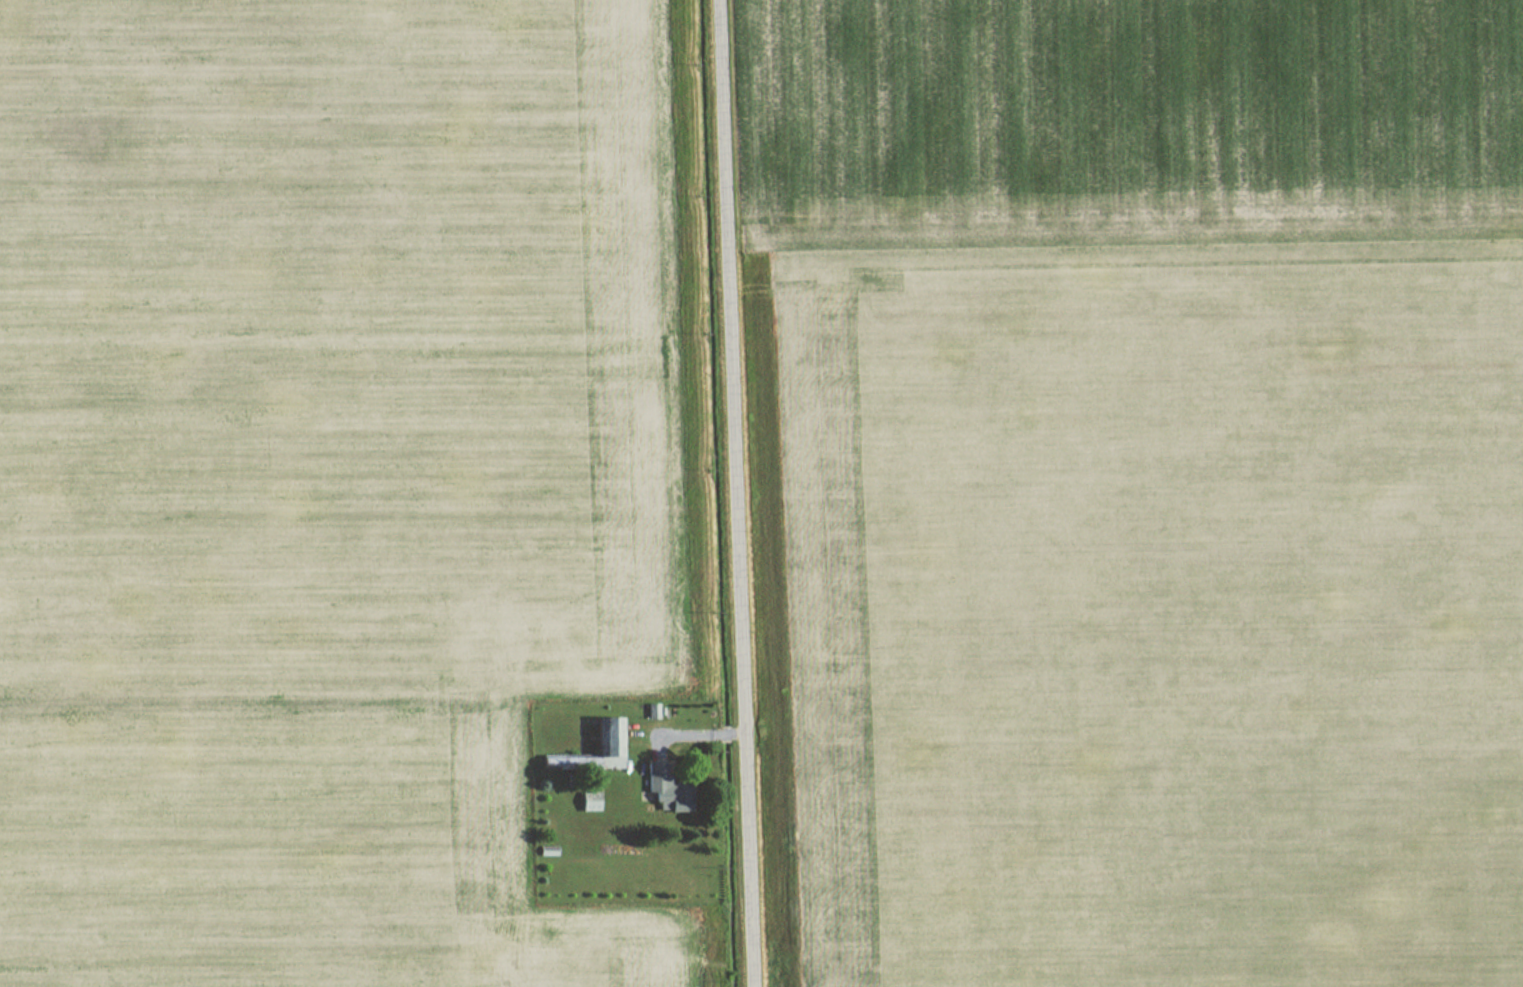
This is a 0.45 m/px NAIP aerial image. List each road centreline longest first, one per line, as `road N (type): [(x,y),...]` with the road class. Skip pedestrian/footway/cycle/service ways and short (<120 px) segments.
road 1 (residential): [(755,986),(722,0)]

